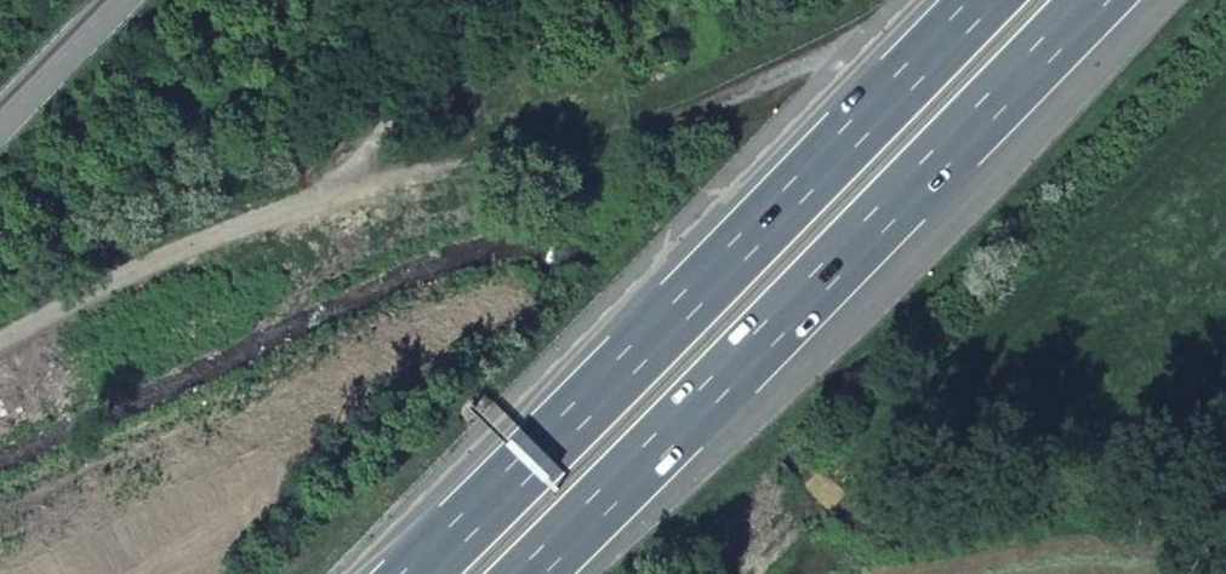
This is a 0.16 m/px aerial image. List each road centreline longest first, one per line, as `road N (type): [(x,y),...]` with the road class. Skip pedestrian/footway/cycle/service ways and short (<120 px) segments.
road 1 (trunk): [(985,0),(418,573)]
road 2 (trunk): [(525,573),(1090,0)]
road 3 (residential): [(603,0),(418,92),(324,189),(81,292),(0,337)]
road 4 (unclassified): [(0,124),(121,0)]

